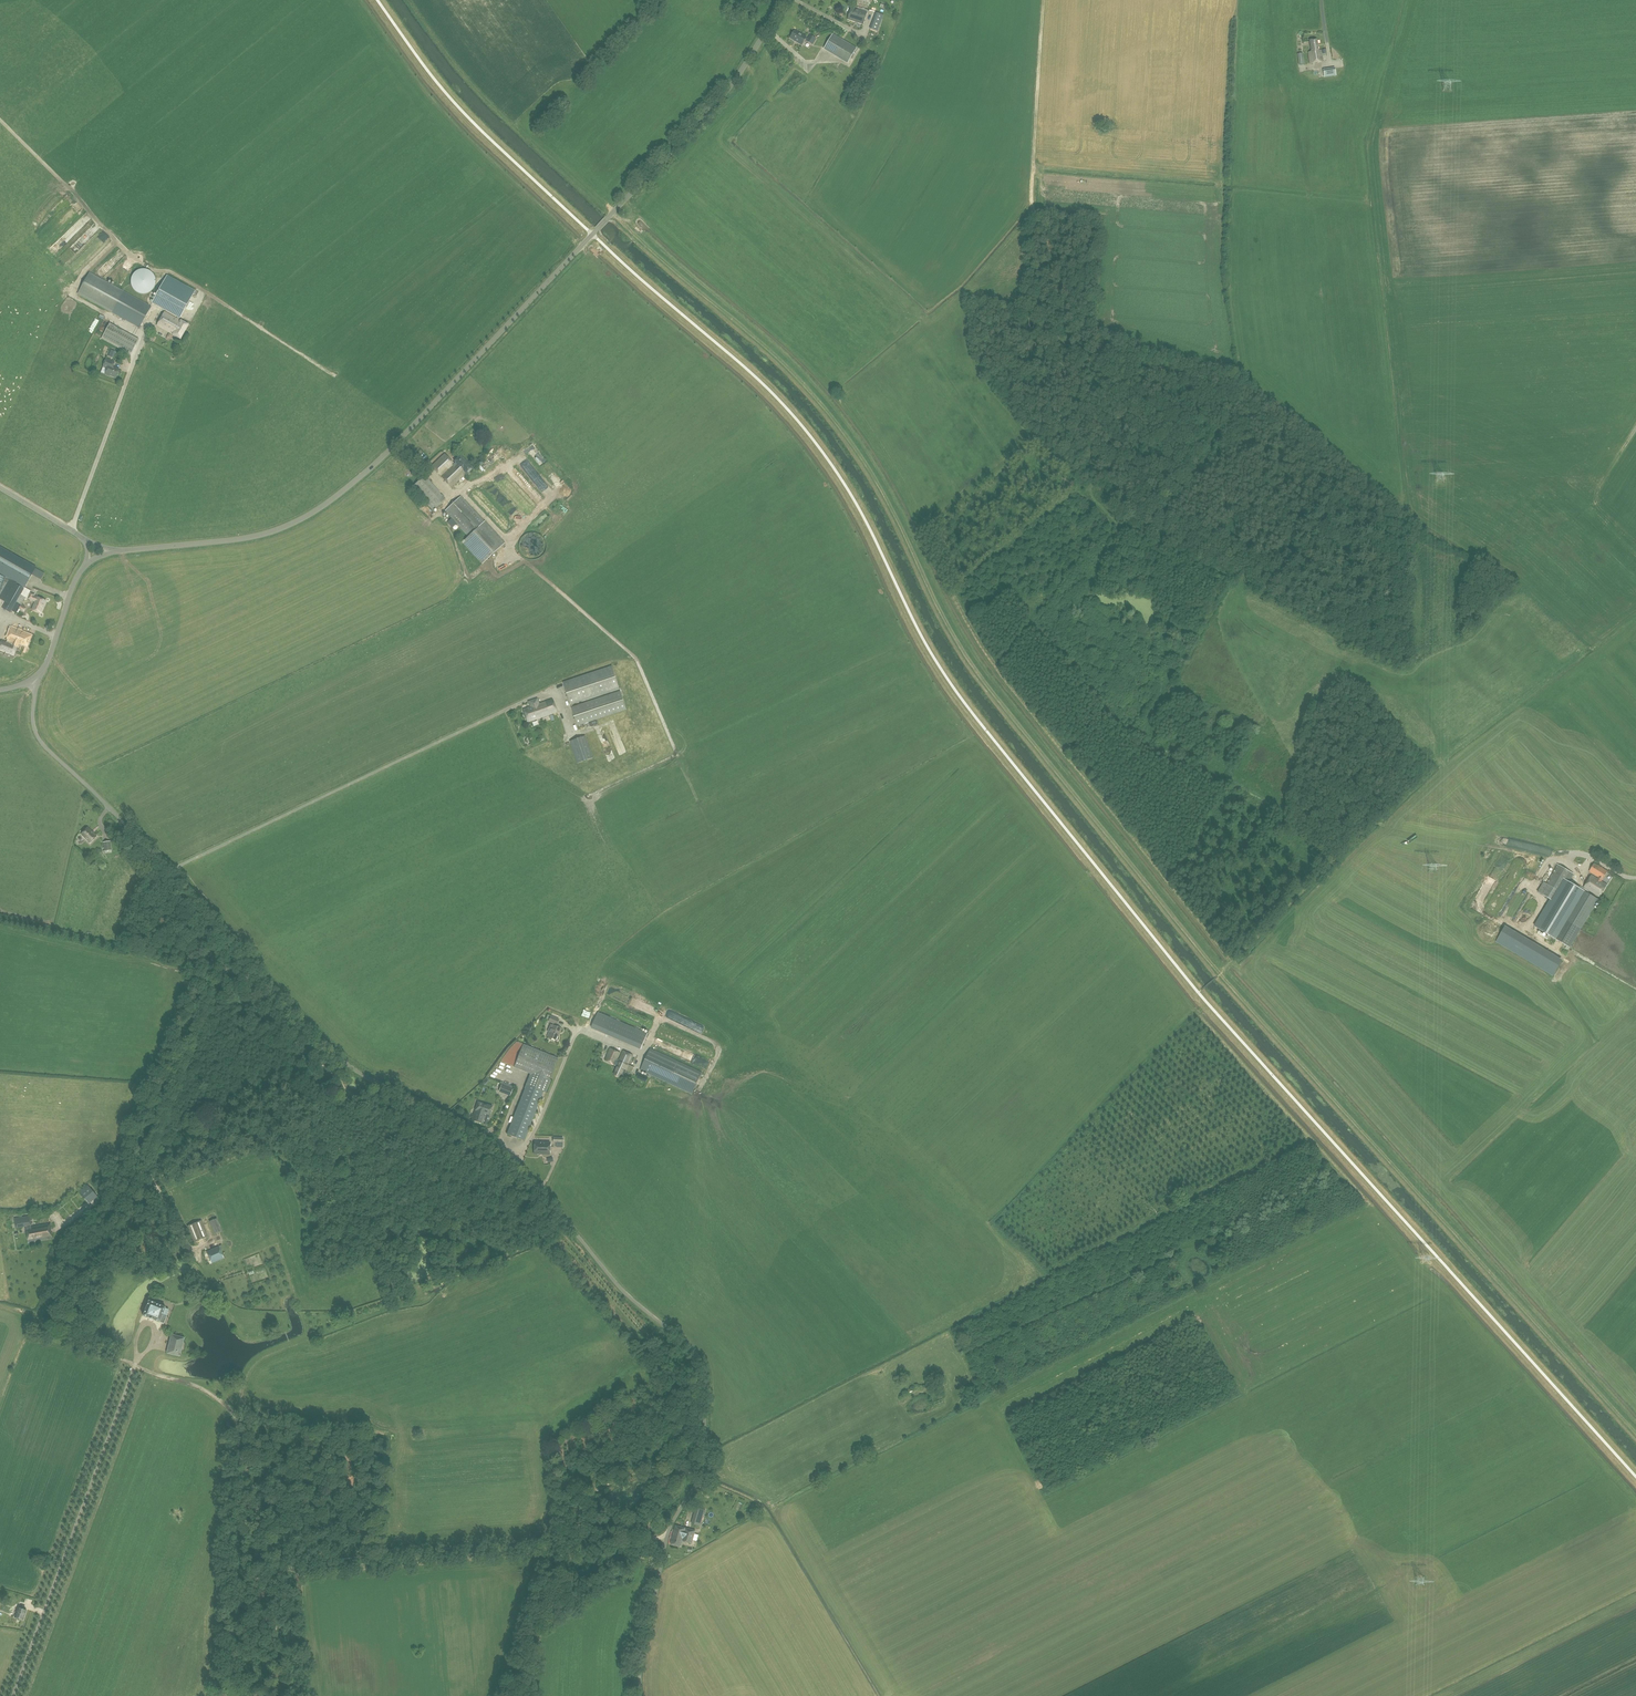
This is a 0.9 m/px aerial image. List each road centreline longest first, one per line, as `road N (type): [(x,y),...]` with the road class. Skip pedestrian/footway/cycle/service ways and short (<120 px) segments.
road 1 (unclassified): [(111,551),(260,536),(305,519),(355,483),(727,91),(786,0)]
road 2 (track): [(216,966),(251,981),(298,1048),(349,1091),(421,1118),(500,1170),(663,1353),(681,1447),(675,1457),(588,1497),(576,1546)]
road 3 (unclassified): [(510,1161),(353,1068),(318,1038),(230,935),(39,740),(31,682)]
road 4 (unclassified): [(641,1695),(666,1540),(704,1469),(704,1374),(697,1355),(627,1294),(510,1161)]
road 5 (track): [(135,1365),(196,1386),(228,1407),(292,1568),(576,1546)]
road 6 (track): [(216,966),(86,1343)]
road 7 (unclassified): [(11,1695),(135,1365)]
road 8 (track): [(1033,168),(1043,0)]
road 9 (unclassified): [(510,1161),(577,1039)]
road 10 (unclassified): [(31,682),(47,663),(84,566)]

